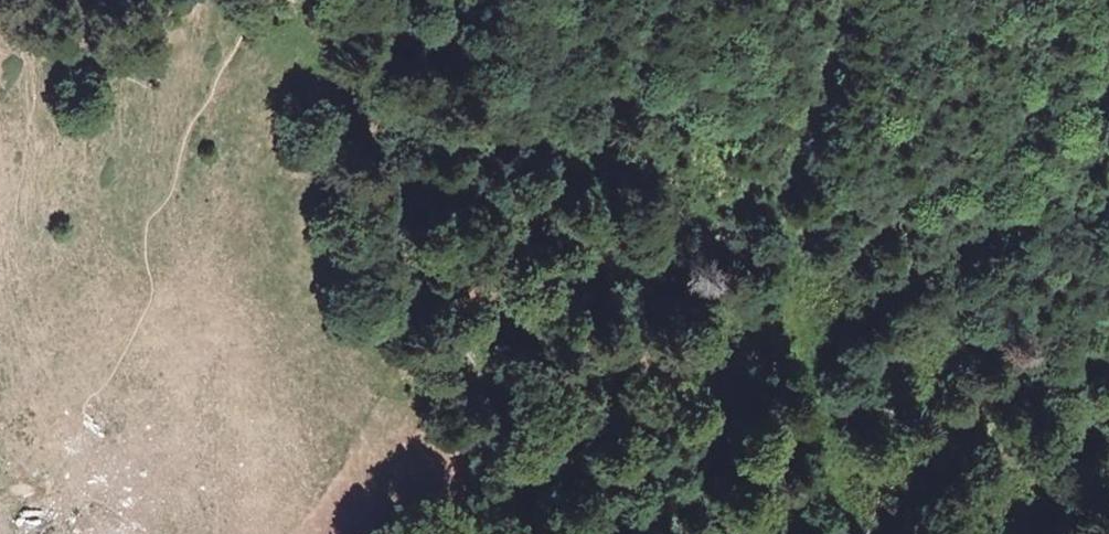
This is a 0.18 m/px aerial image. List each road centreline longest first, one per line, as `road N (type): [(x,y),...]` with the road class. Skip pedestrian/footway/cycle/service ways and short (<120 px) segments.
road 1 (track): [(849,533),(831,436),(793,318),(783,236),(824,0)]

